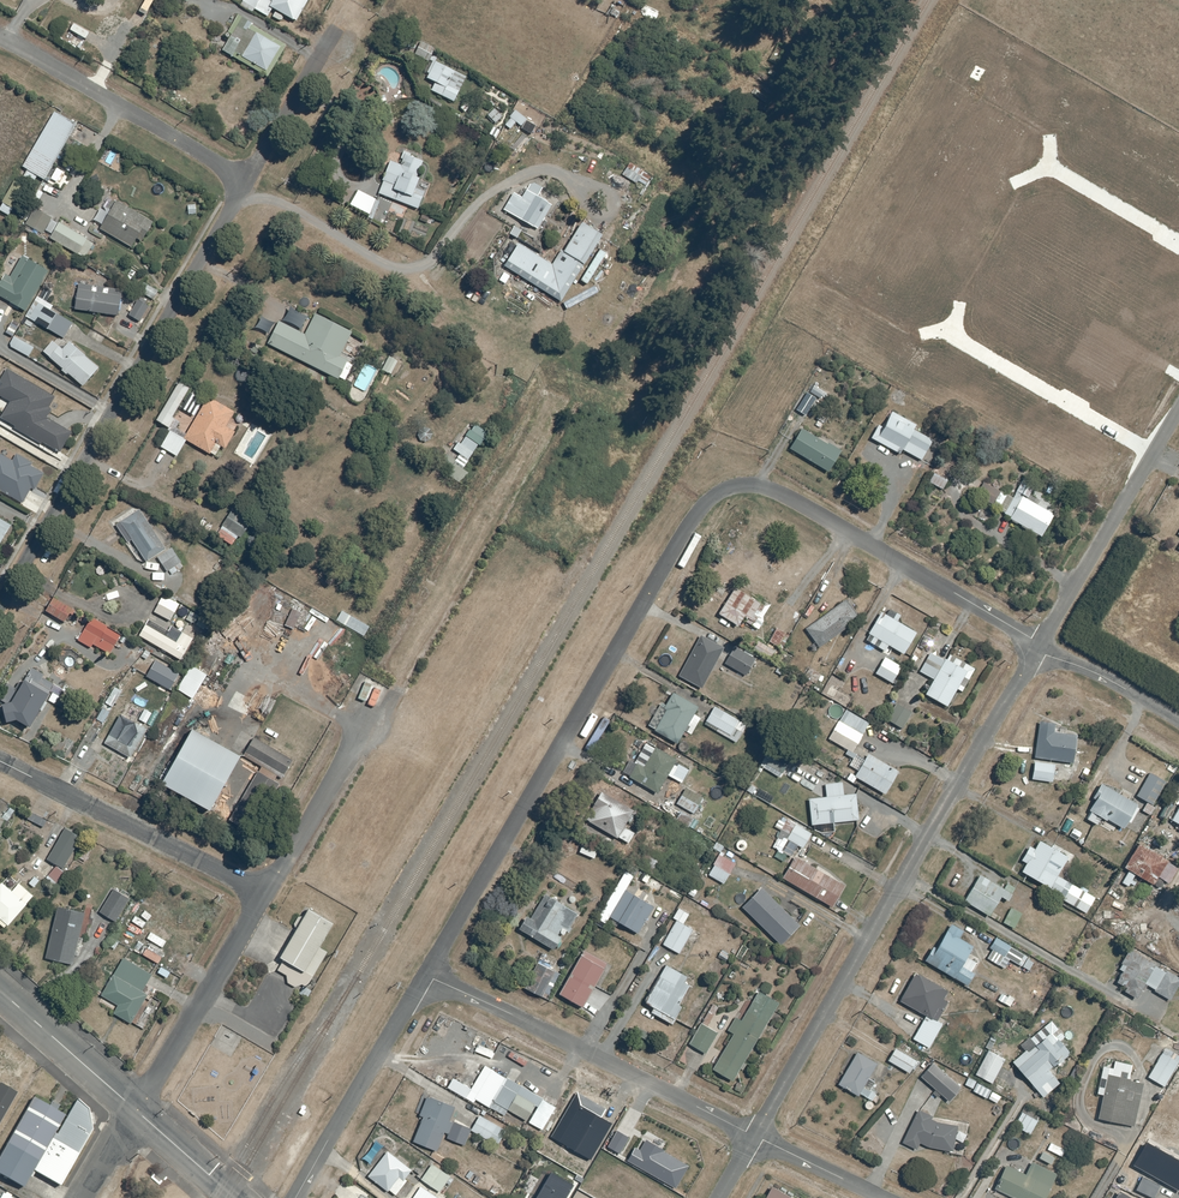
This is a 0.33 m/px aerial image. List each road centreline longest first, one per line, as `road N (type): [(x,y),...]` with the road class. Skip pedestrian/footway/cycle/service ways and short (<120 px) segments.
road 1 (residential): [(741,485),(695,517),(428,972)]
road 2 (residential): [(1041,644),(755,1136)]
road 3 (residential): [(245,181),(0,606)]
road 4 (residential): [(428,972),(755,1136)]
road 5 (residential): [(741,485),(779,491),(1041,644)]
road 6 (residential): [(0,761),(267,894)]
road 7 (residential): [(0,46),(245,181)]
road 8 (residential): [(1178,410),(1041,644)]
road 9 (residential): [(428,972),(298,1197)]
road 10 (residential): [(267,894),(137,1111)]
road 11 (residential): [(364,725),(267,894)]
road 12 (tertiary): [(137,1111),(0,991)]
road 13 (residential): [(338,46),(315,67),(245,181)]
road 14 (residential): [(1041,644),(1178,723)]
road 15 (residential): [(755,1136),(881,1197)]
road 16 (tertiary): [(237,1197),(137,1111)]

